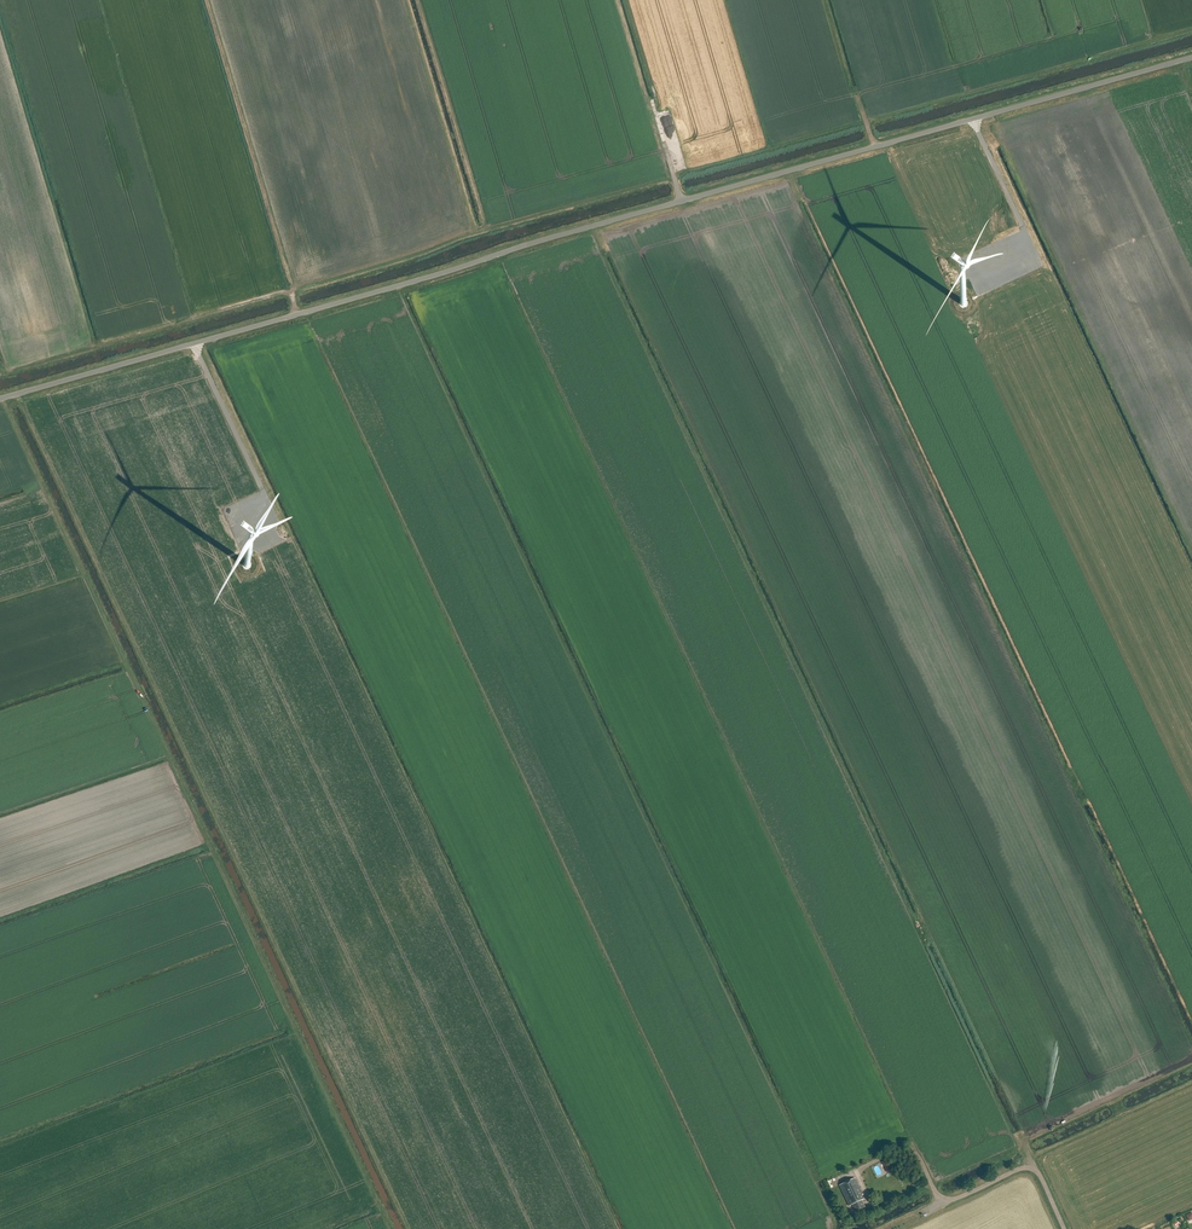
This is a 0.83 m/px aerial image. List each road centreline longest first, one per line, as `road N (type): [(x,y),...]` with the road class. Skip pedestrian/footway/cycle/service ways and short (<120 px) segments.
road 1 (unclassified): [(0,399),(1191,57)]
road 2 (track): [(390,1228),(2,399)]
road 3 (track): [(0,373),(673,174)]

